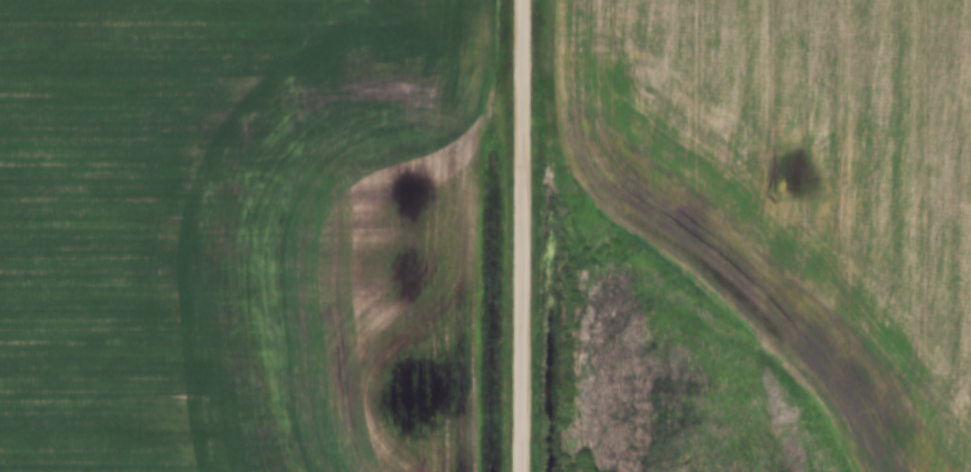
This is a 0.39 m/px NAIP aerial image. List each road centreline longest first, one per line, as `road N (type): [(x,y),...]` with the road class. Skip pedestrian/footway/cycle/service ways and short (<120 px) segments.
road 1 (residential): [(522,471),(524,0)]

